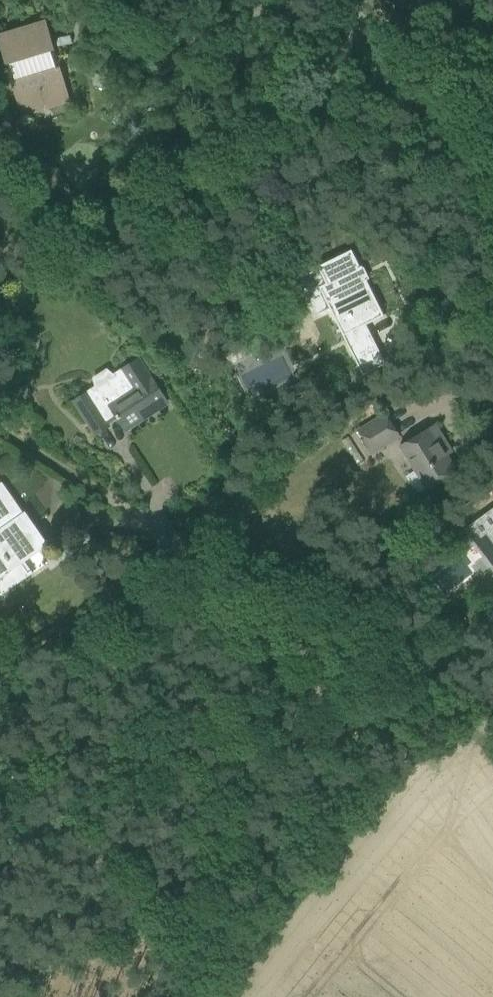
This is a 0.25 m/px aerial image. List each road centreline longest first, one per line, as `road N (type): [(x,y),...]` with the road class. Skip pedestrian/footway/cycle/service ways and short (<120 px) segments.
road 1 (track): [(492,728),(446,708),(153,528)]
road 2 (unclassified): [(492,188),(343,0)]
road 3 (track): [(165,537),(66,632),(0,662)]

